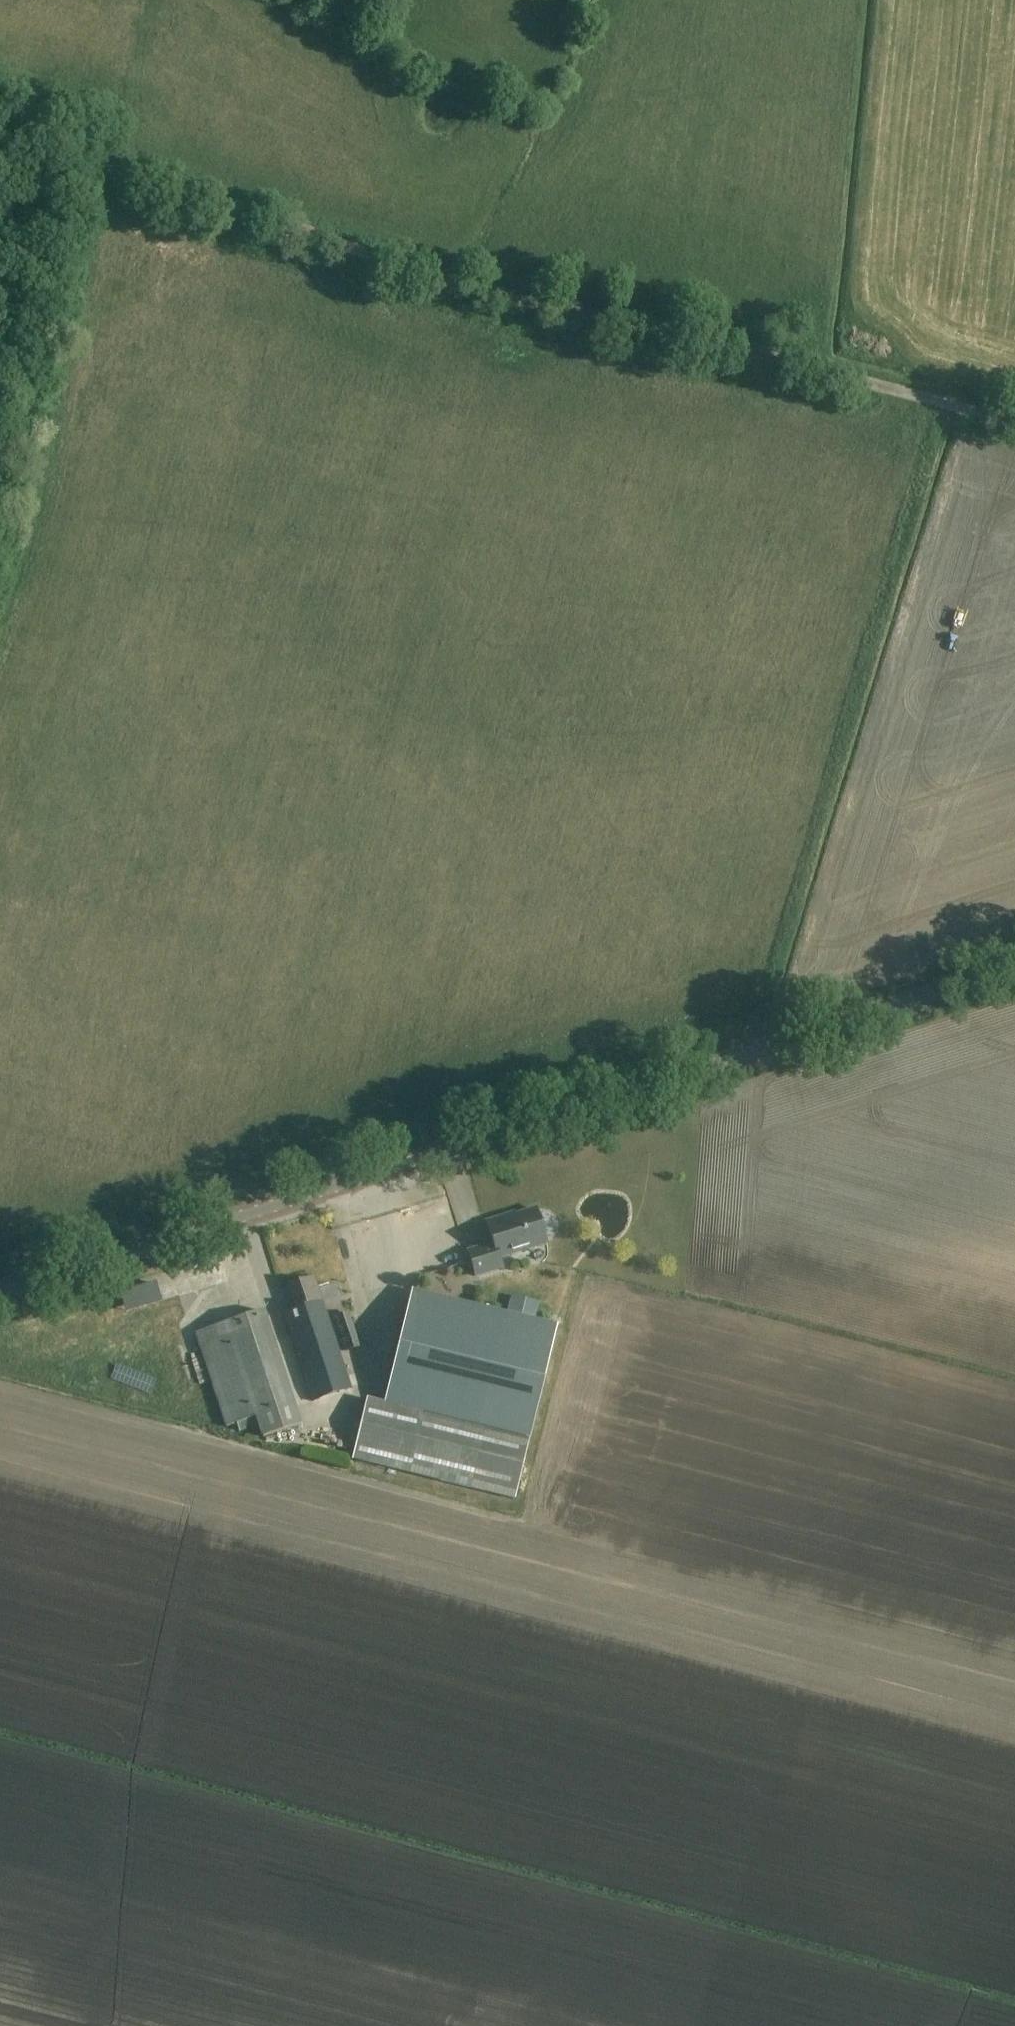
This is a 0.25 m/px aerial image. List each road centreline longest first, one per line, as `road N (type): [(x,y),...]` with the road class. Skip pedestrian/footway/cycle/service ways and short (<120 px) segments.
road 1 (tertiary): [(0,1293),(1014,970)]
road 2 (track): [(1014,427),(530,308),(0,133)]

